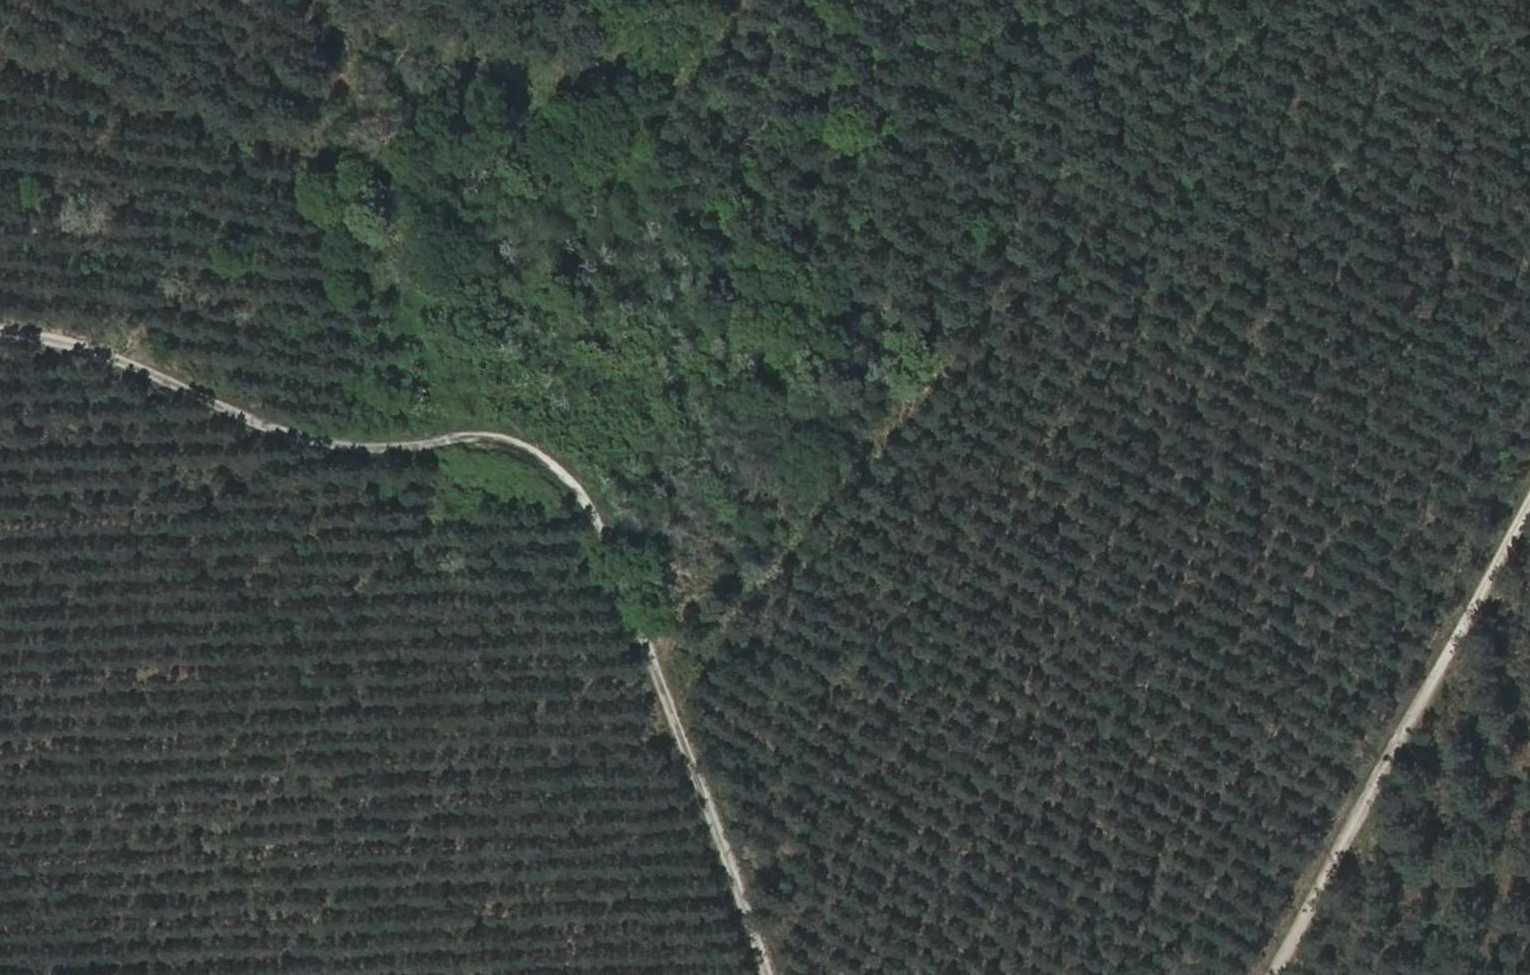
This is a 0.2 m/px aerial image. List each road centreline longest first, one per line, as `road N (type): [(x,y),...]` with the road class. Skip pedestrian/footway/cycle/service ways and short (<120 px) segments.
road 1 (track): [(487,434),(554,461),(618,535),(766,974)]
road 2 (track): [(578,181),(271,142),(0,58)]
road 3 (track): [(1529,511),(1276,974)]
road 4 (track): [(0,337),(101,345),(282,435),(341,452),(487,434)]
road 5 (track): [(487,434),(578,181),(717,0)]

